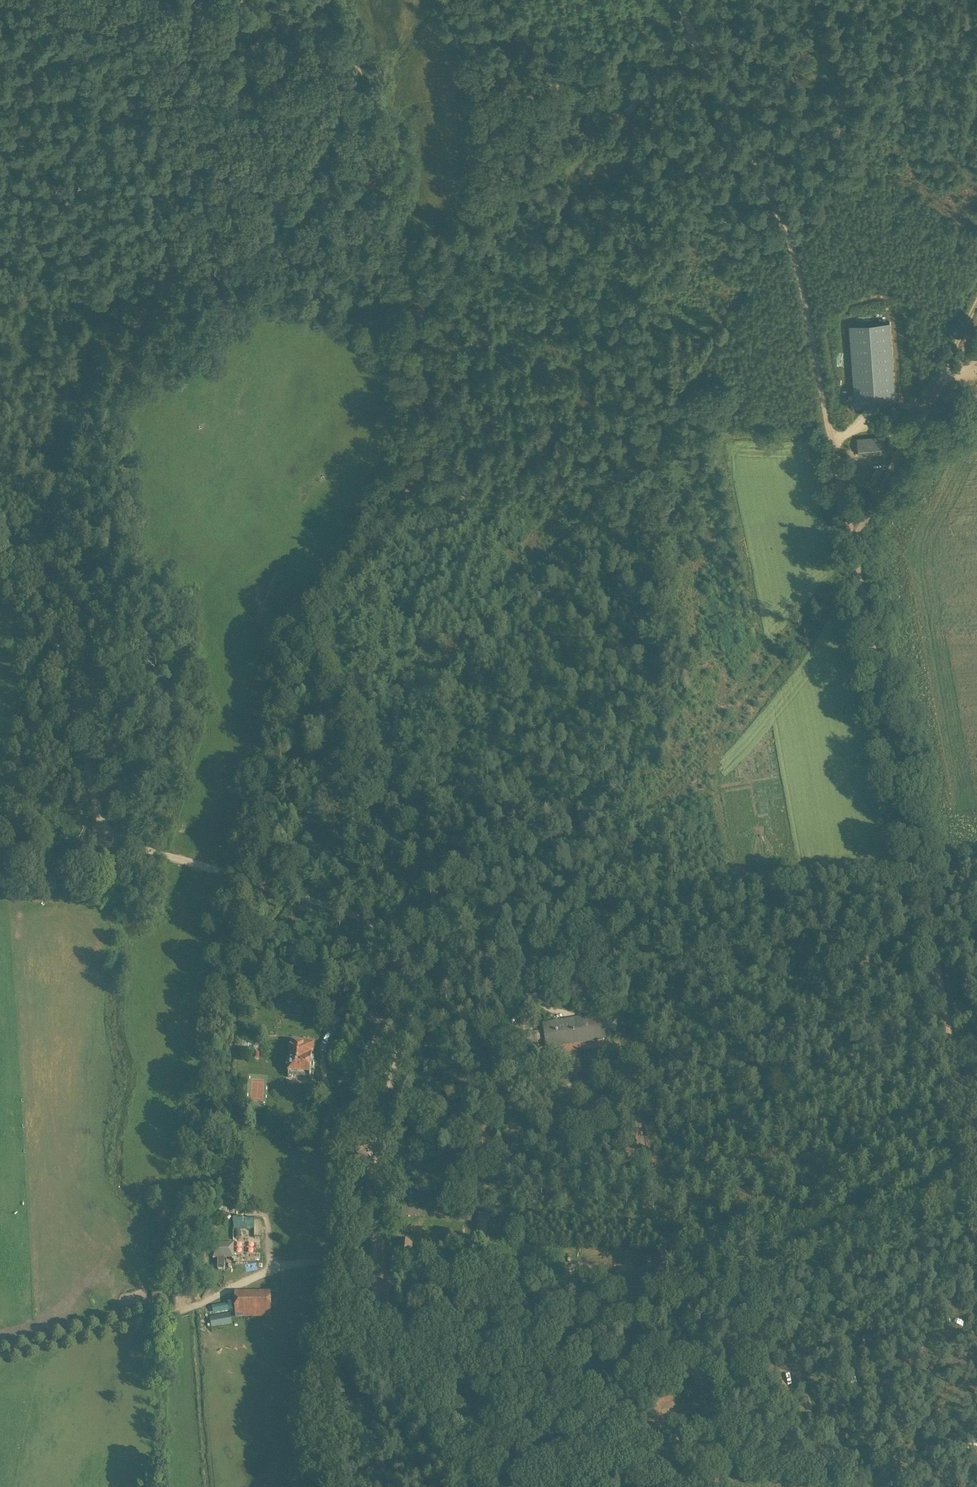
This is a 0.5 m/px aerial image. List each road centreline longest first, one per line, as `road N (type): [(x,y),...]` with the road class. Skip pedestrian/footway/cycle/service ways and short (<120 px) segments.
road 1 (track): [(976,1167),(853,545)]
road 2 (track): [(422,958),(442,888),(465,856),(498,840),(621,818),(659,799),(773,670),(854,550)]
road 3 (track): [(381,1274),(678,1292),(921,1256),(976,1238)]
road 4 (track): [(0,1355),(191,1307),(297,1264),(381,1261)]
road 5 (track): [(976,1353),(947,1375),(897,1386),(764,1282),(695,1364)]
road 6 (track): [(401,940),(418,960),(421,976),(376,1153),(381,1274)]
road 7 (track): [(853,545),(790,242)]
road 8 (track): [(418,960),(493,954),(544,1007),(578,1014),(598,1004),(586,990),(534,989)]
road 9 (track): [(976,303),(853,545)]
road 10 (track): [(39,581),(101,813),(118,839)]
road 11 (track): [(976,1454),(944,1463),(840,1445),(712,1459)]
road 12 (track): [(790,242),(692,32)]
road 13 (track): [(464,1486),(383,1301)]
road 14 (track): [(829,433),(976,426)]
road 15 (track): [(796,1309),(802,1394),(826,1448)]

